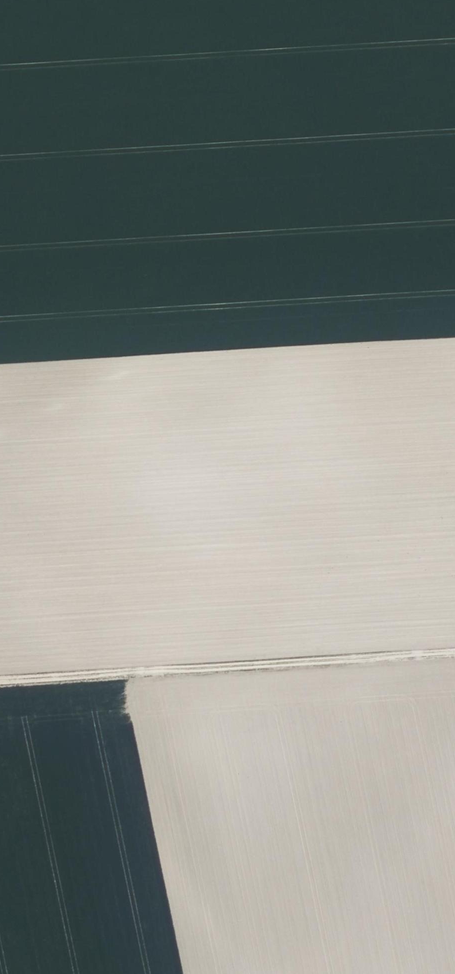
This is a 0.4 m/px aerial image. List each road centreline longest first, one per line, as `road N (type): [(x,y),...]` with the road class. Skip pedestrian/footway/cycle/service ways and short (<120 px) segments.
road 1 (track): [(454,653),(0,679)]

